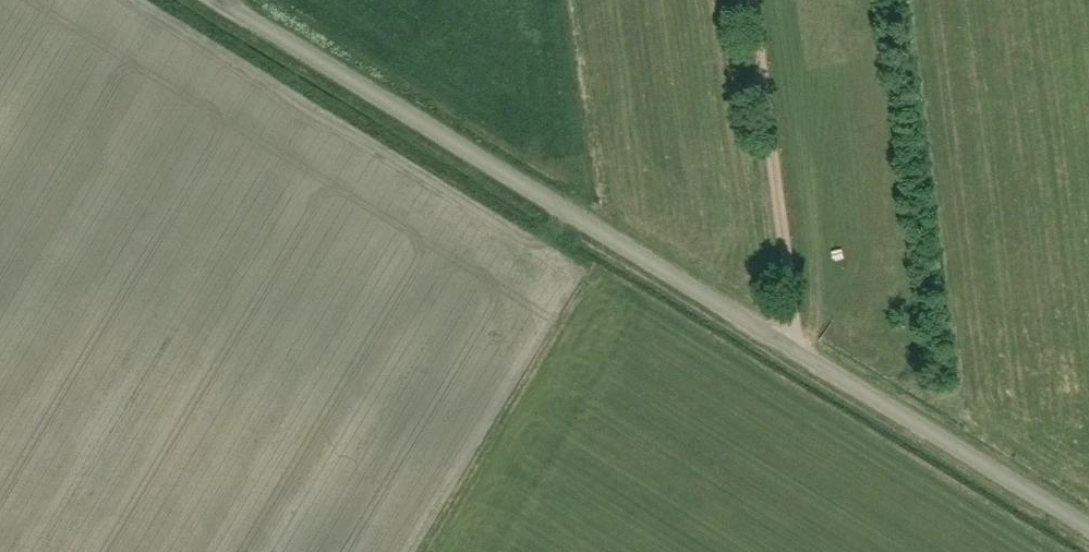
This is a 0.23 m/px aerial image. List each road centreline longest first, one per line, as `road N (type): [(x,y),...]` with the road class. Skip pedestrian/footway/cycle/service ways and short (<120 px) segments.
road 1 (unclassified): [(1088,529),(222,0)]

